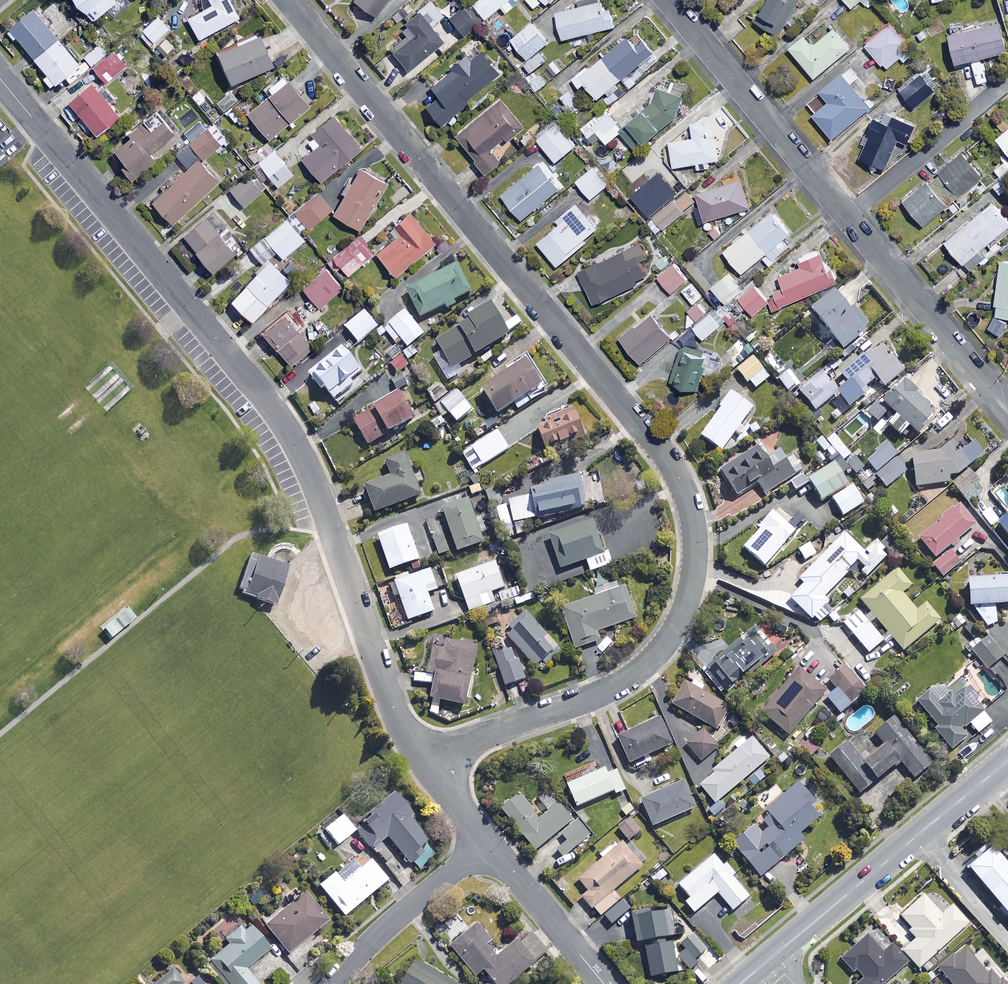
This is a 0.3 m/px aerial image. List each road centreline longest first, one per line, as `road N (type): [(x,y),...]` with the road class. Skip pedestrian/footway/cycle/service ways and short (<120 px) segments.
road 1 (residential): [(289,0),(666,455),(693,519),(694,580),(662,650),(616,685),(421,757)]
road 2 (residential): [(0,78),(293,438),(394,709),(421,757)]
road 3 (tertiary): [(1007,761),(770,959)]
road 4 (residential): [(670,0),(850,217)]
road 5 (residential): [(850,217),(1007,407)]
road 6 (residential): [(332,983),(487,841)]
road 7 (residential): [(850,217),(1007,88)]
road 8 (residential): [(487,841),(604,983)]

